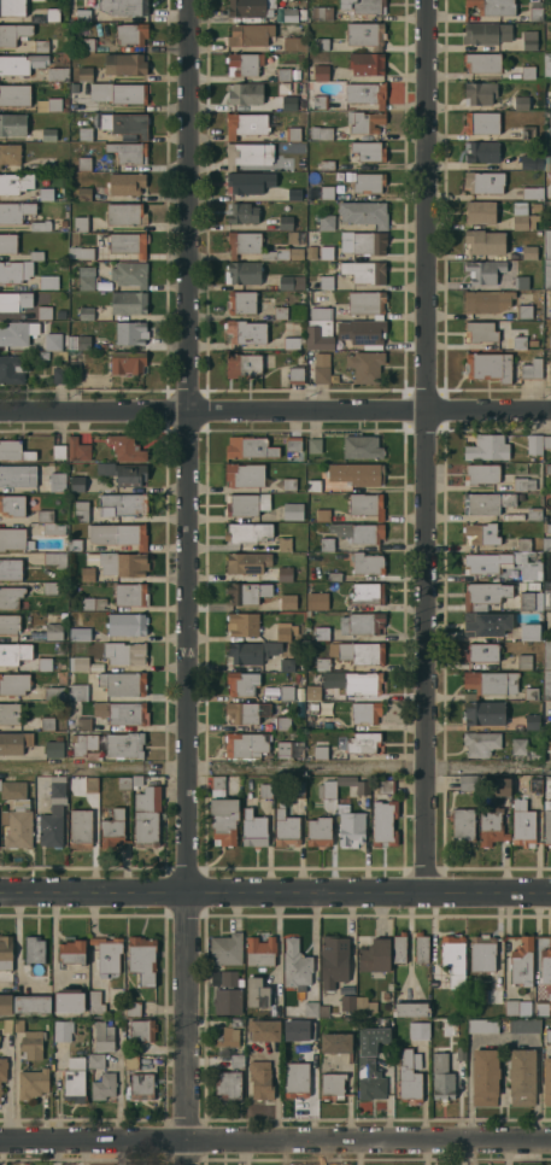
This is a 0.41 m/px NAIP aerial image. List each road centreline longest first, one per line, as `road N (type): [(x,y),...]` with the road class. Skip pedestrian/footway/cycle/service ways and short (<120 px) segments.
road 1 (residential): [(189,0),(189,1164)]
road 2 (residential): [(425,0),(427,894)]
road 3 (residential): [(550,1140),(0,1144)]
road 4 (tertiary): [(550,893),(0,891)]
road 5 (residential): [(550,409),(0,409)]

